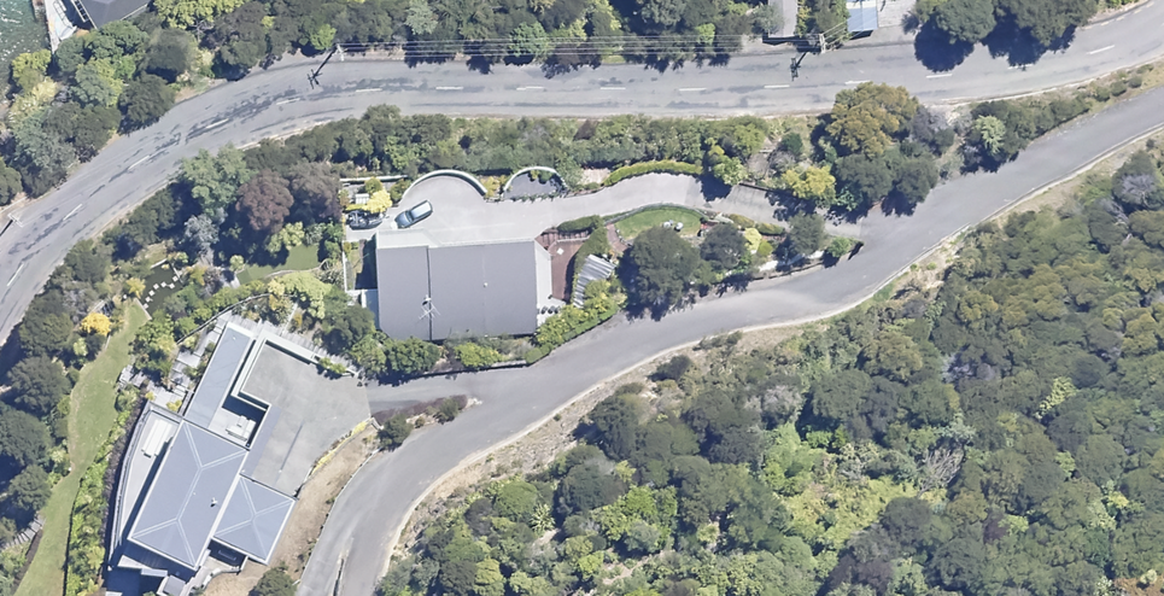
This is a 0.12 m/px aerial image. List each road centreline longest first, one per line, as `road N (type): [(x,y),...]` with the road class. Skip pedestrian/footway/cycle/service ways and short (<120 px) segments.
road 1 (tertiary): [(1163,21),(1090,52),(983,72),(790,88),(334,93),(262,108),(130,165),(45,237),(0,292)]
road 2 (residential): [(1163,105),(869,257),(412,459),(347,539),(335,595)]

